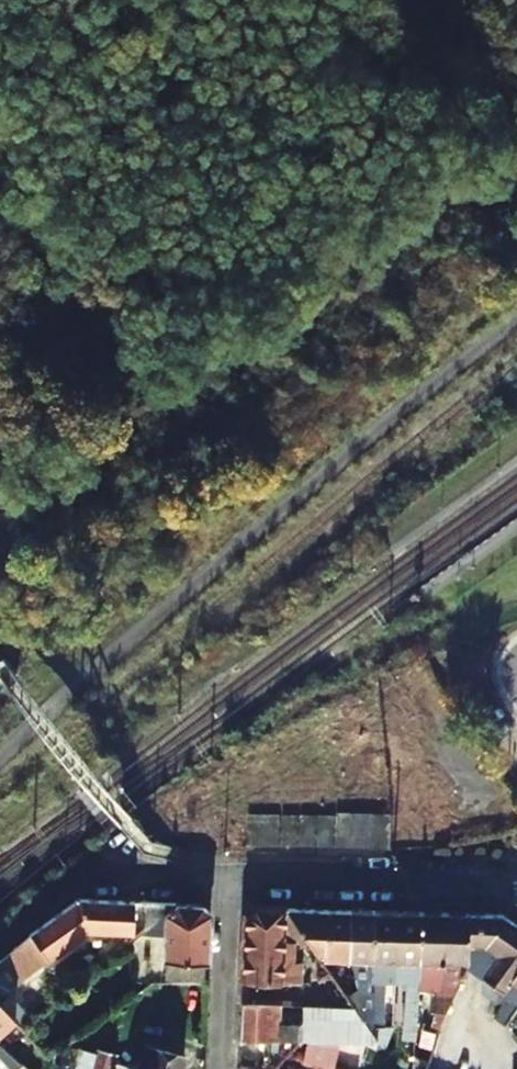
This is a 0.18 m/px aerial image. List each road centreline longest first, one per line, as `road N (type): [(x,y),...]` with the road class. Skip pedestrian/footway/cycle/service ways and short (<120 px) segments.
road 1 (residential): [(232,879),(516,892)]
road 2 (residential): [(0,945),(79,880),(134,872),(232,879)]
road 3 (residential): [(219,1068),(232,879)]

